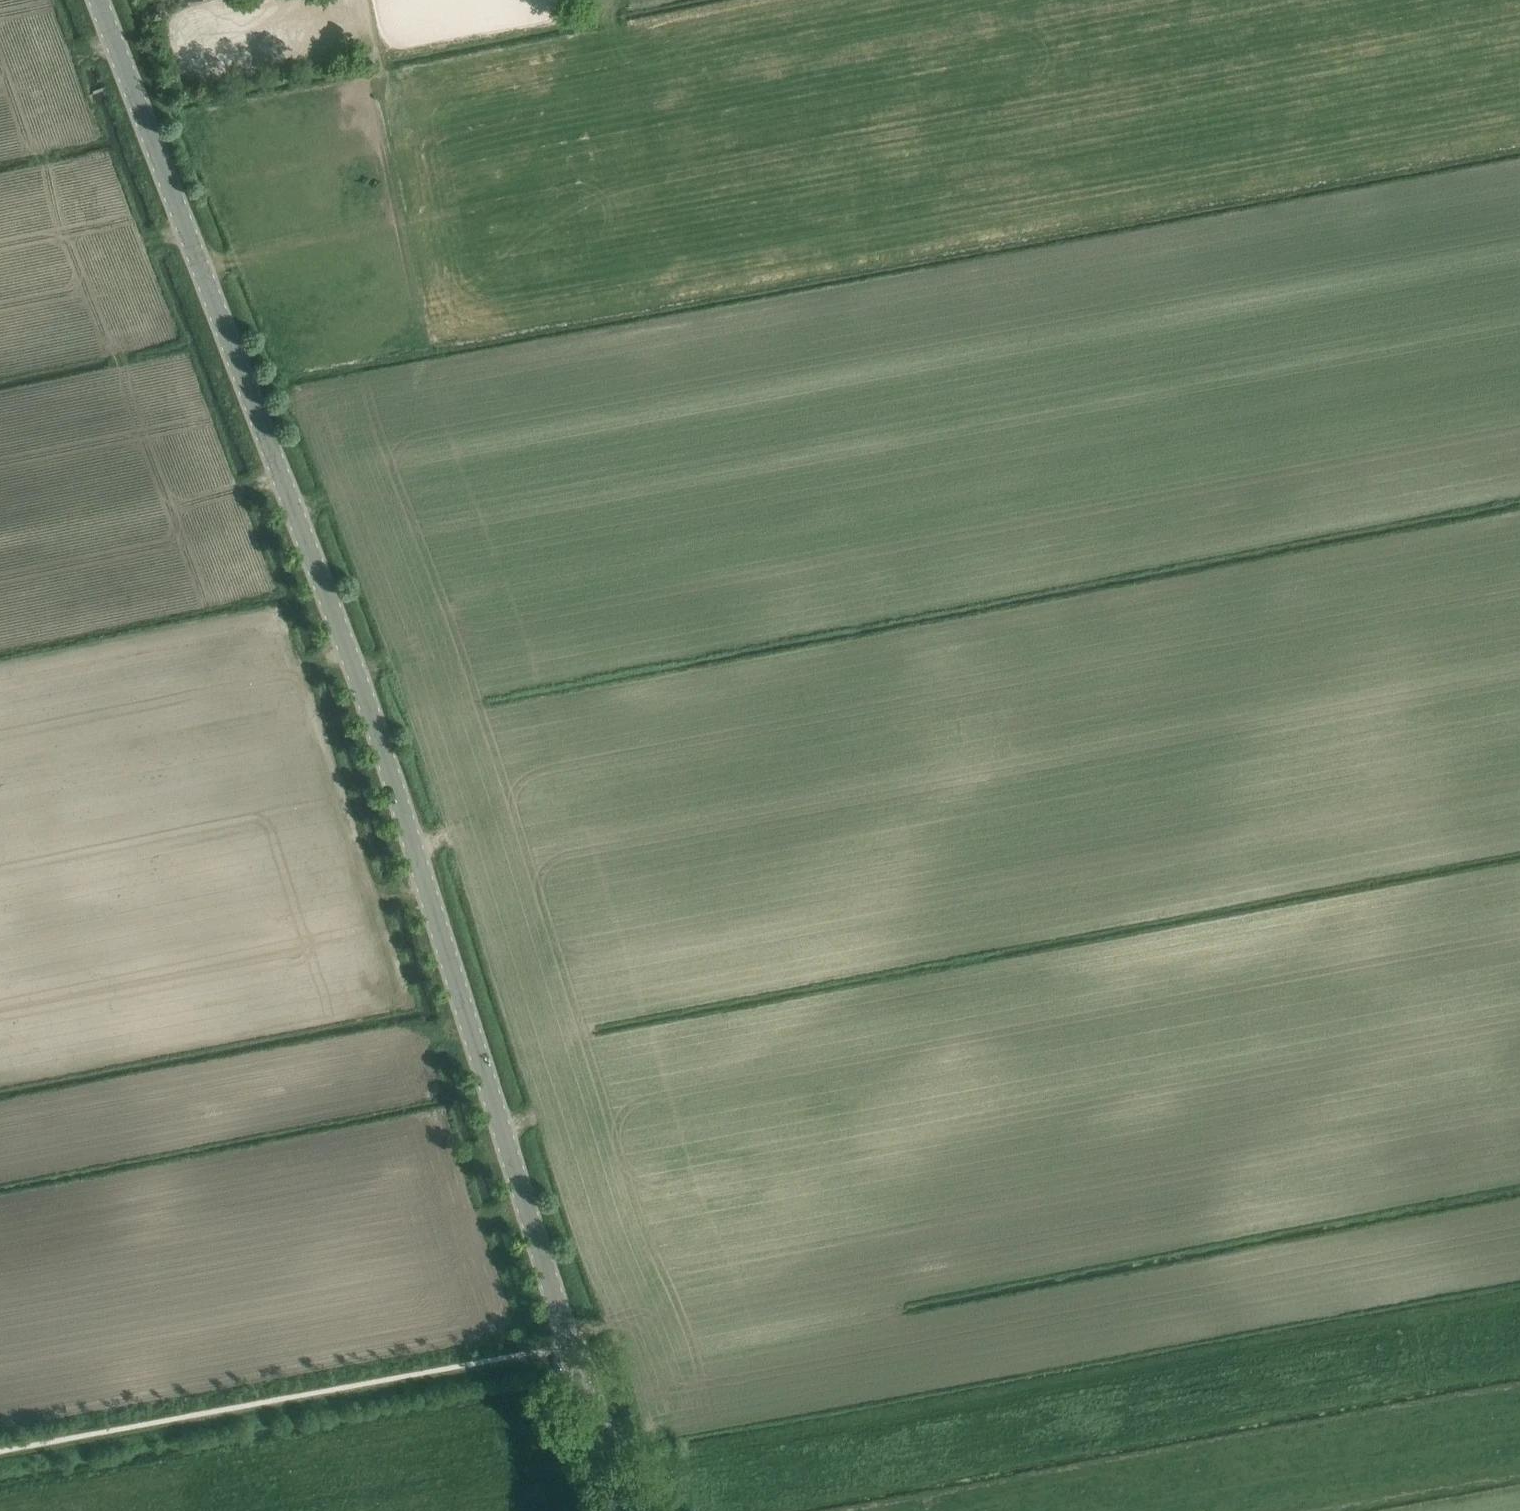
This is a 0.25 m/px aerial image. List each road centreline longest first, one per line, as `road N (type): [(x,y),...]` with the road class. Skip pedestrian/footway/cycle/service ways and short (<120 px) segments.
road 1 (unclassified): [(622,1510),(410,831),(98,0)]

